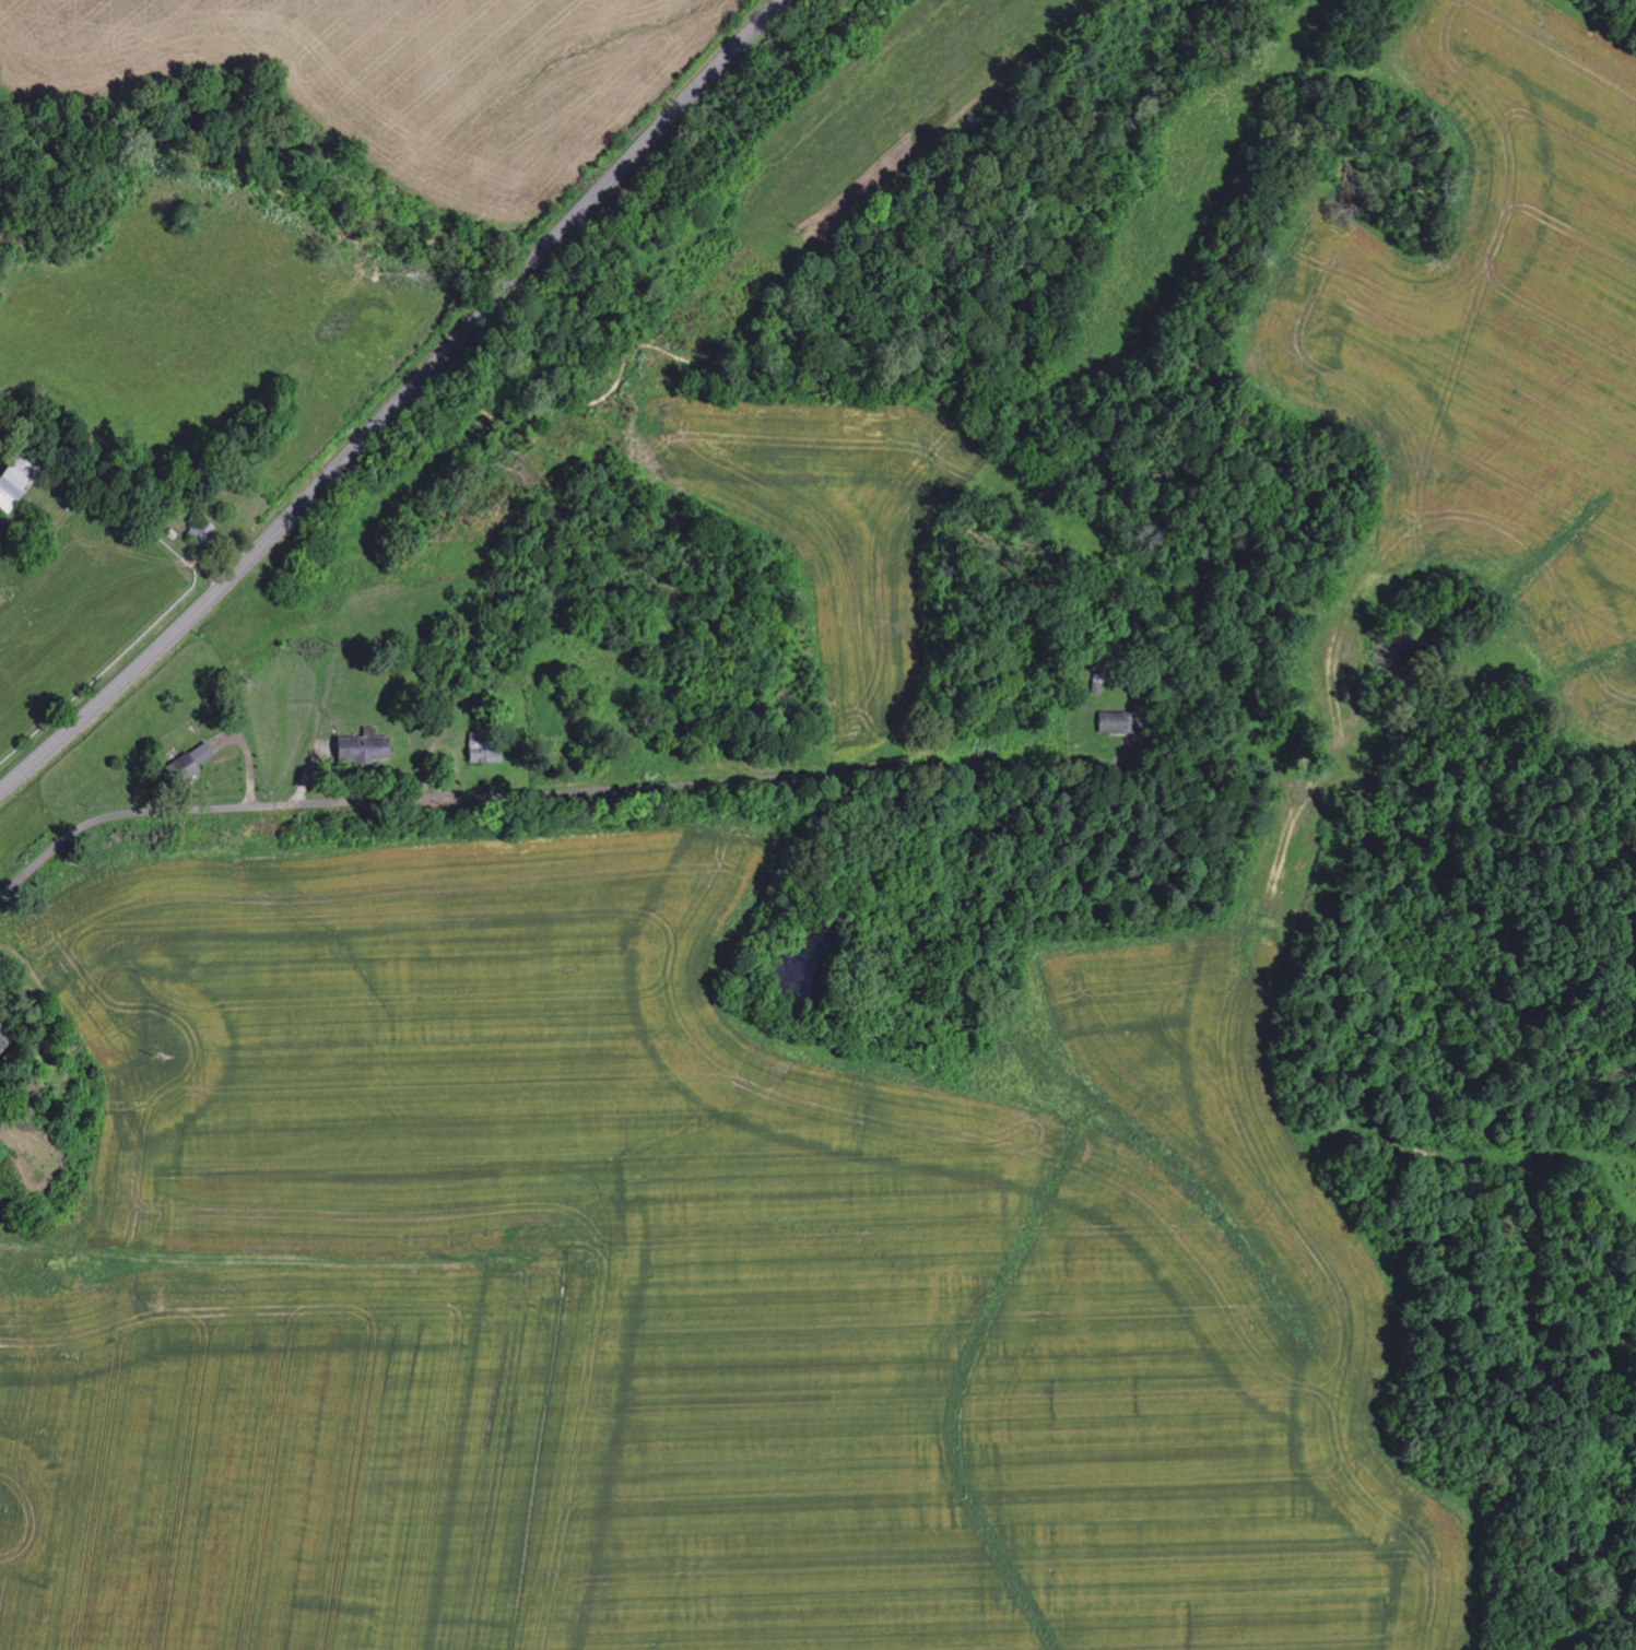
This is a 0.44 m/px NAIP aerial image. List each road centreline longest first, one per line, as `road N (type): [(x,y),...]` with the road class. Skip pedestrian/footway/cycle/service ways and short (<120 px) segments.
road 1 (residential): [(0,901),(86,827),(136,812),(857,775),(1051,773),(1118,758)]
road 2 (primary): [(0,789),(249,558),(780,0)]

